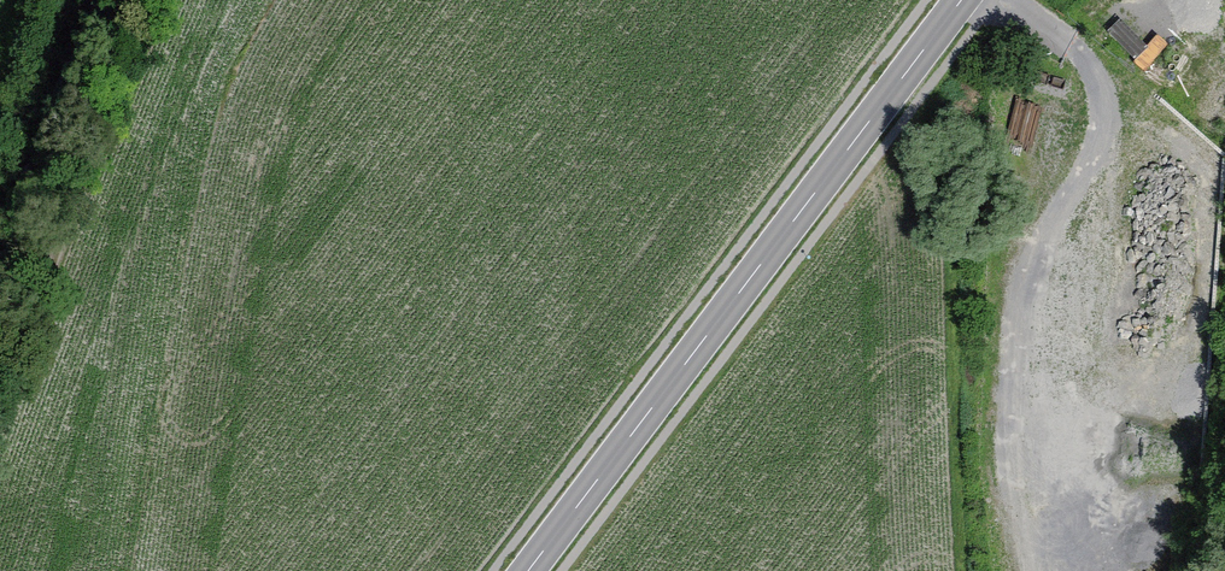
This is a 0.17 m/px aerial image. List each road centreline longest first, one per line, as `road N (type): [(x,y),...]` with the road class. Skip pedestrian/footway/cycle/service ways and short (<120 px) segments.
road 1 (secondary): [(537,570),(972,0)]
road 2 (track): [(1014,0),(1075,44),(1100,72),(1112,112),(1048,235),(1022,307),(1010,438),(1029,570)]
road 3 (track): [(0,470),(214,0)]

